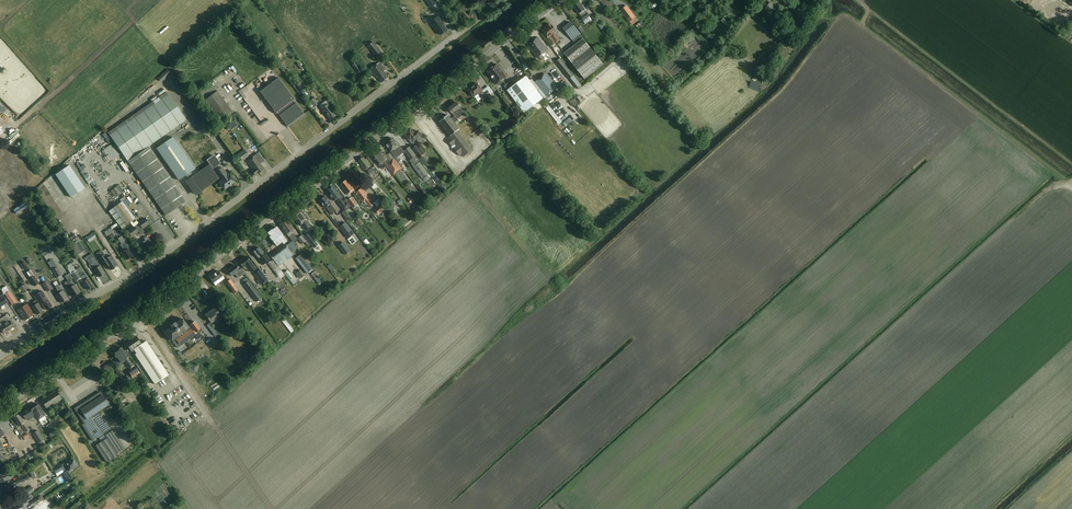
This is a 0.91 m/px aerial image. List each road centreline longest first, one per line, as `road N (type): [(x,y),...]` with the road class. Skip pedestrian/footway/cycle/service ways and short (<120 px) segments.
road 1 (tertiary): [(0,409),(138,317),(558,0)]
road 2 (unclassified): [(0,356),(152,263),(483,16)]

